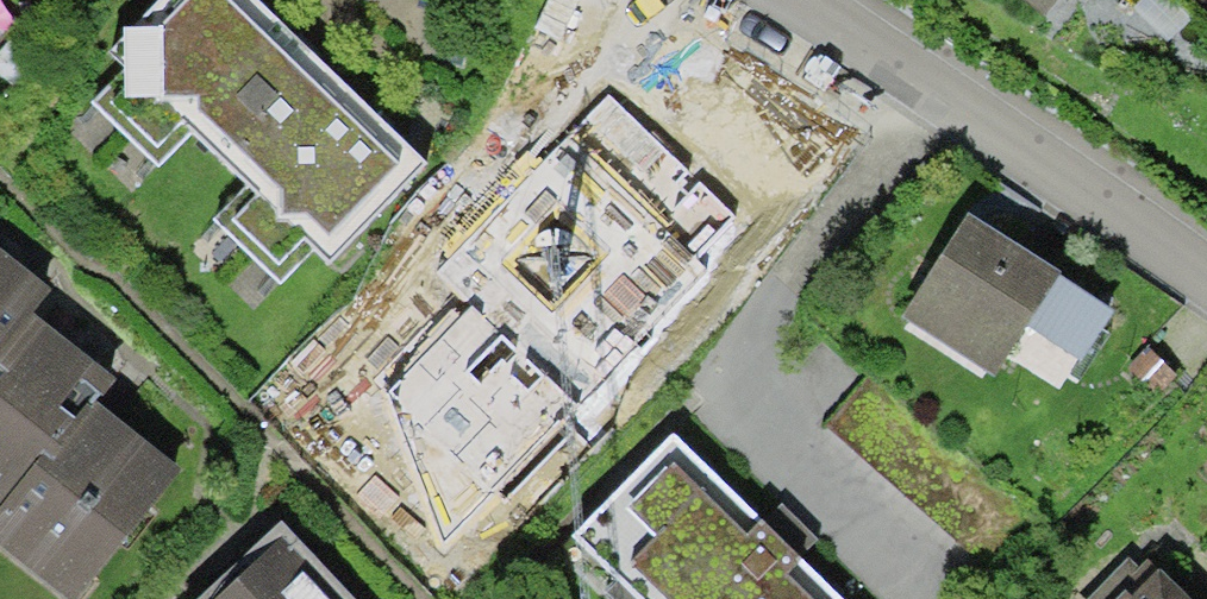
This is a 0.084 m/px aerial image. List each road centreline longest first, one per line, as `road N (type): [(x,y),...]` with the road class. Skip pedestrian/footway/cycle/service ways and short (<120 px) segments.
road 1 (residential): [(1206,270),(967,105),(784,0)]

